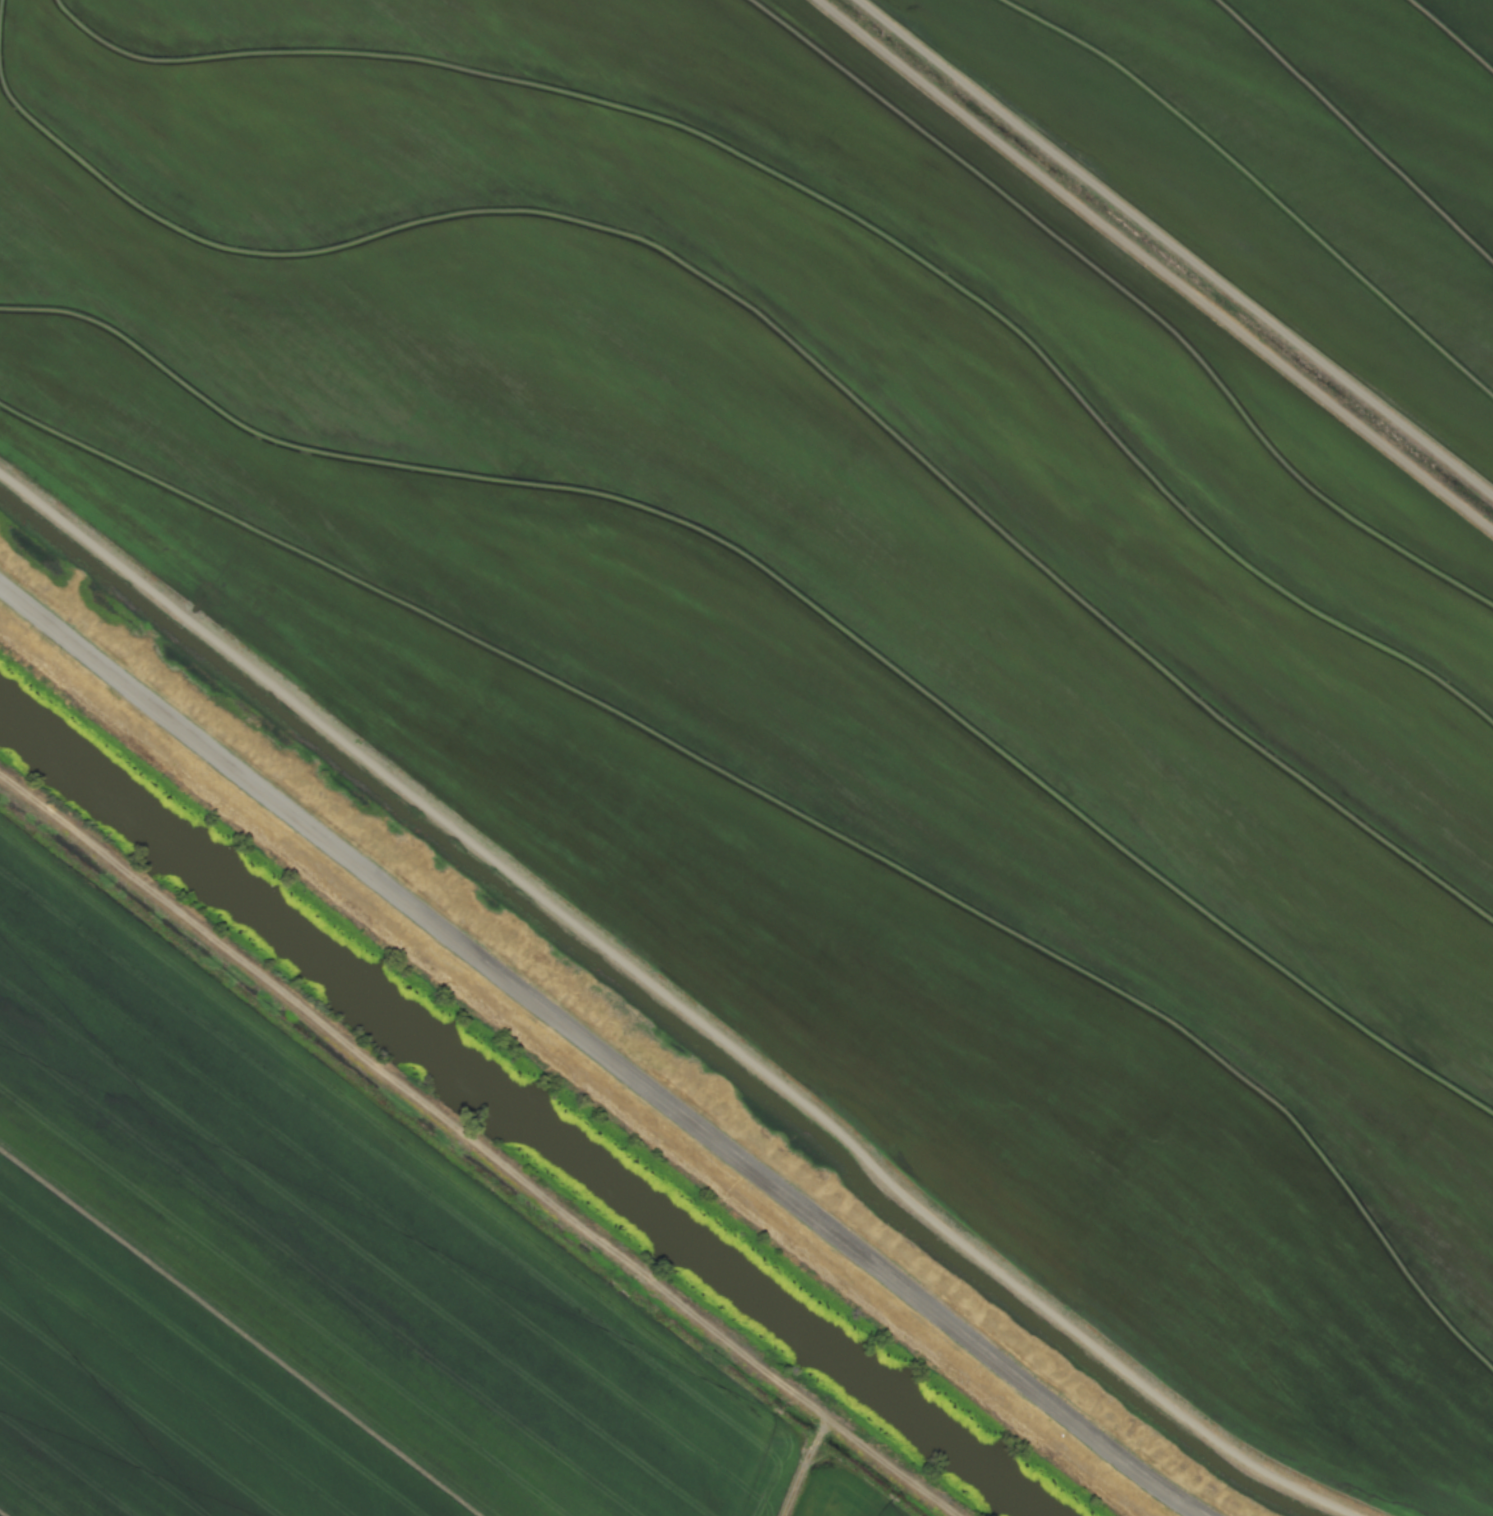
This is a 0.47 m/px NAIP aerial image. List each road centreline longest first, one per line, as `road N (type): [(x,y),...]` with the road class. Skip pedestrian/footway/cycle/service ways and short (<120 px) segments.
road 1 (tertiary): [(1203,1515),(1060,1414),(0,585)]

